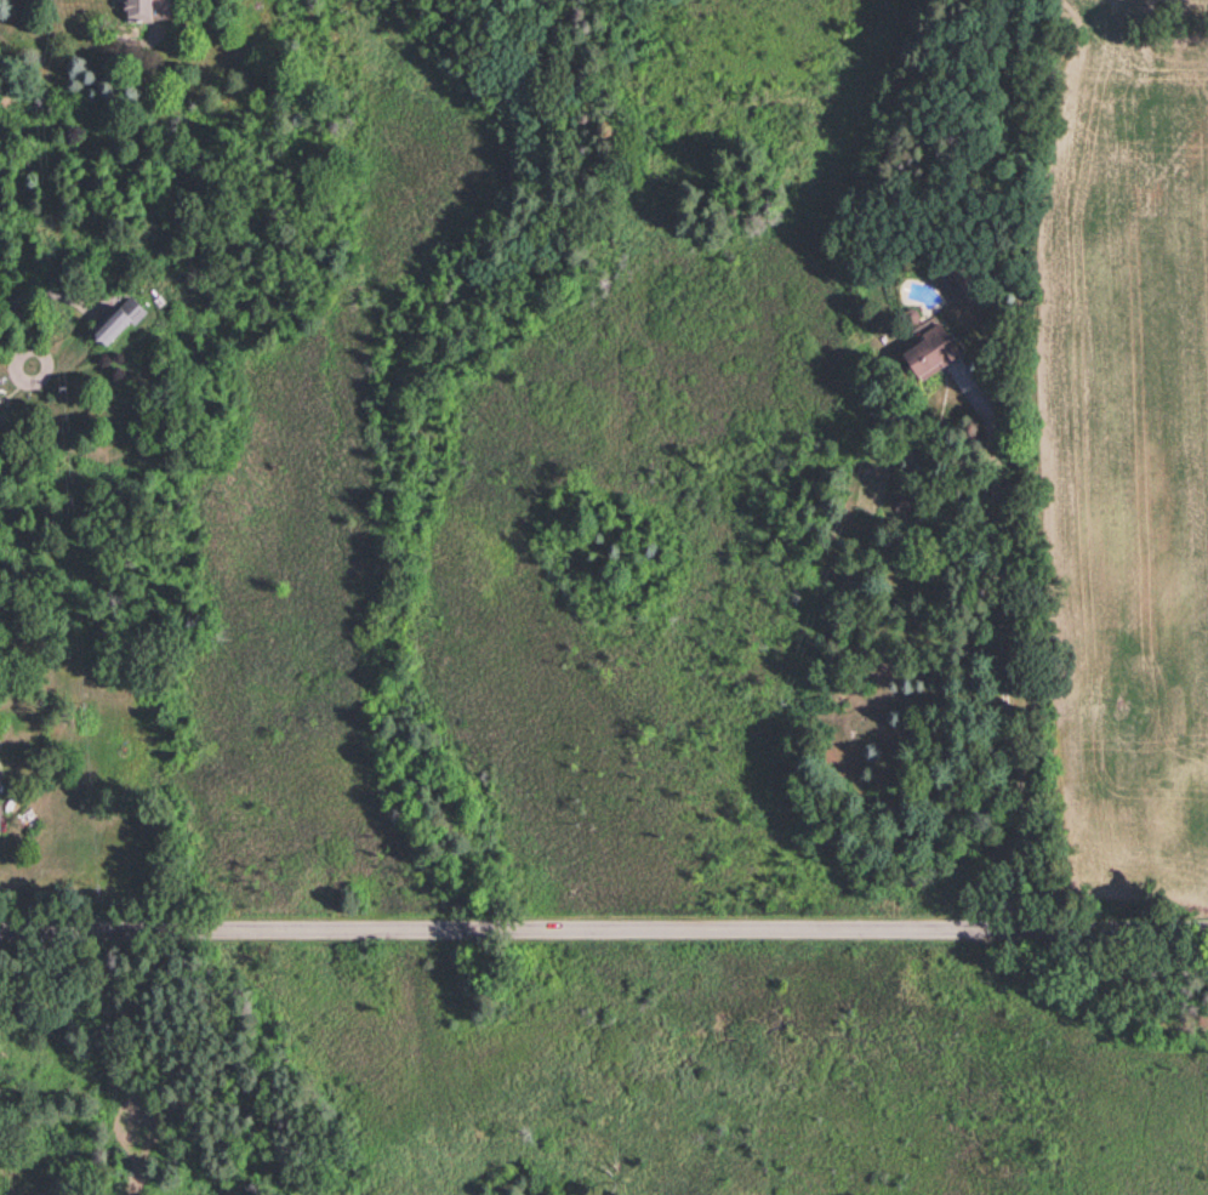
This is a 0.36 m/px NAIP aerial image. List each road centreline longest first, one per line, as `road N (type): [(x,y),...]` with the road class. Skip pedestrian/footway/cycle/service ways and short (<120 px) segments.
road 1 (residential): [(0,927),(1207,926)]

